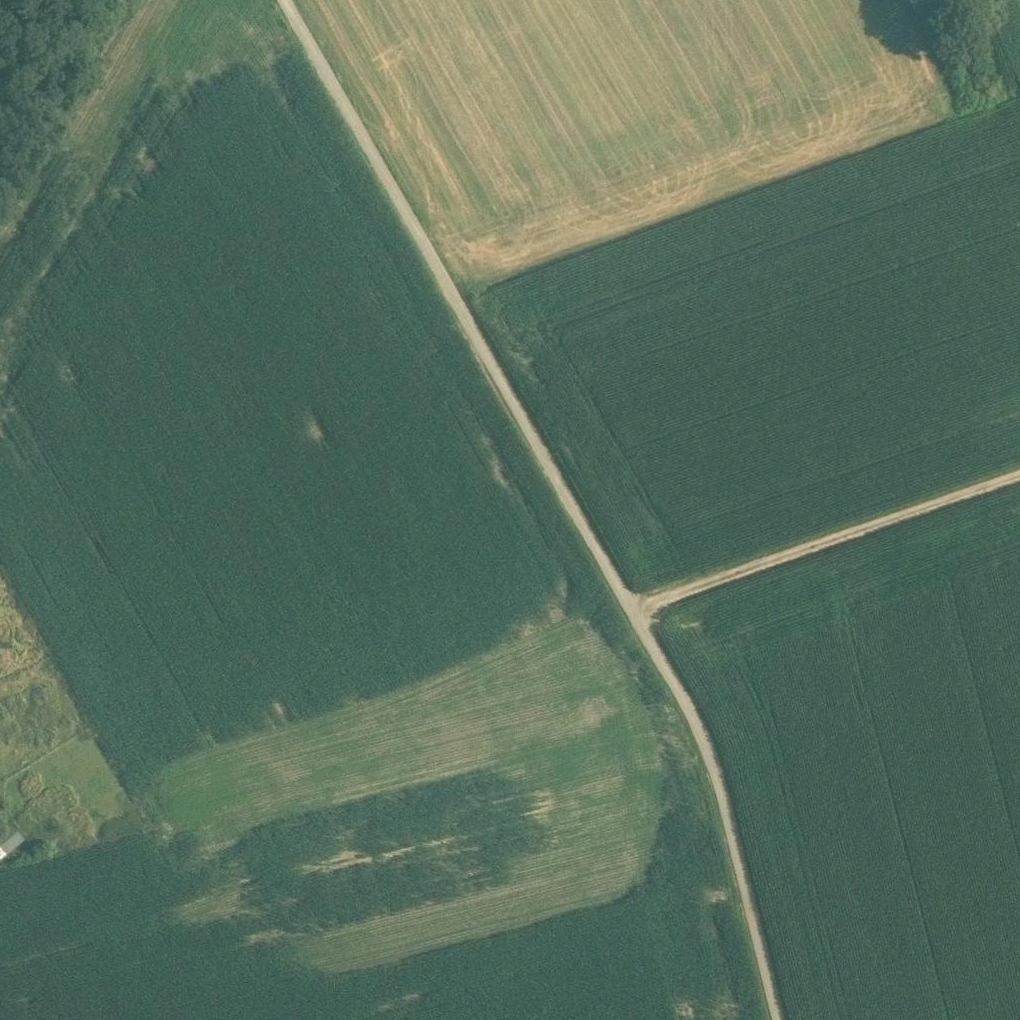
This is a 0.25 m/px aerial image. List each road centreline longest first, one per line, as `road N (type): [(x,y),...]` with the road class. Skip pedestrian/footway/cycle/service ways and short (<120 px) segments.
road 1 (track): [(279,0),(699,737),(769,1019)]

